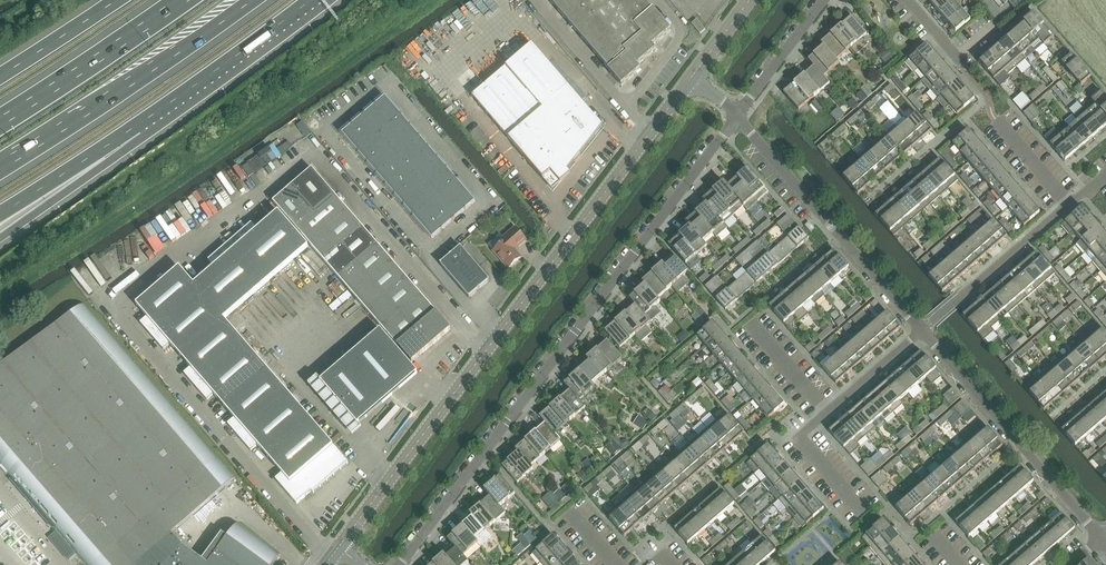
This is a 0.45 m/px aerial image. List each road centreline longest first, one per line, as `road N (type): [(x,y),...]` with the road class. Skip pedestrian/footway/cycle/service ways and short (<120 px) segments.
road 1 (tertiary): [(338,547),(691,78)]
road 2 (residential): [(401,564),(739,114)]
road 3 (motorway): [(0,166),(252,0)]
road 4 (residential): [(922,331),(739,114)]
road 5 (residential): [(1102,539),(922,331)]
road 6 (residential): [(922,331),(1105,178)]
road 7 (motorway): [(184,0),(0,123)]
road 8 (motorway): [(137,127),(312,0)]
road 9 (motorway): [(0,239),(137,127)]
road 10 (motorway): [(0,214),(137,127)]
road 11 (residential): [(739,114),(825,0)]
road 12 (motorway): [(117,0),(0,77)]
road 13 (residential): [(864,511),(801,437),(828,413)]
road 14 (residential): [(828,413),(922,331)]

